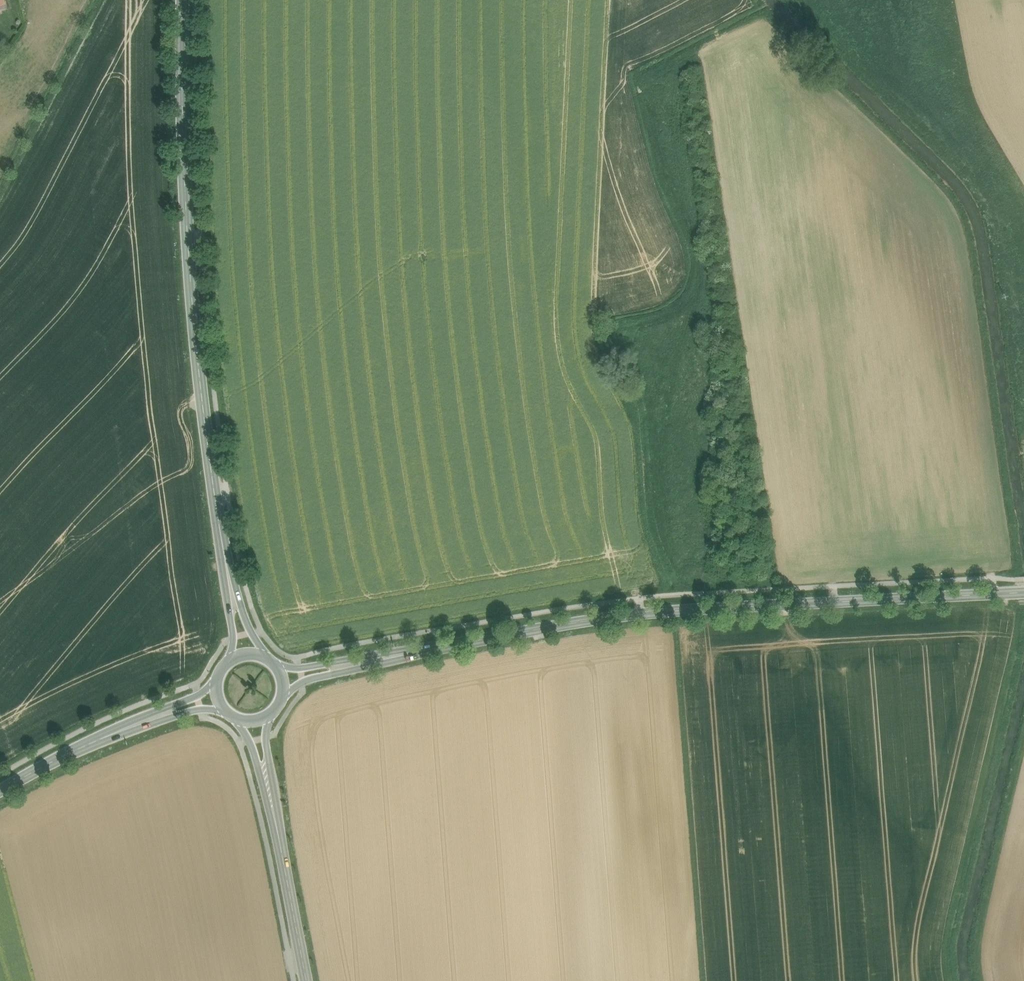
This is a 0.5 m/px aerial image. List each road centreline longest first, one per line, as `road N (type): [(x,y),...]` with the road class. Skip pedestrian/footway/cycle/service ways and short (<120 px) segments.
road 1 (tertiary): [(282,679),(640,614),(1023,593)]
road 2 (tertiary): [(244,655),(194,317),(185,0)]
road 3 (tertiary): [(256,722),(308,980)]
road 4 (tertiary): [(215,694),(101,738),(0,791)]

